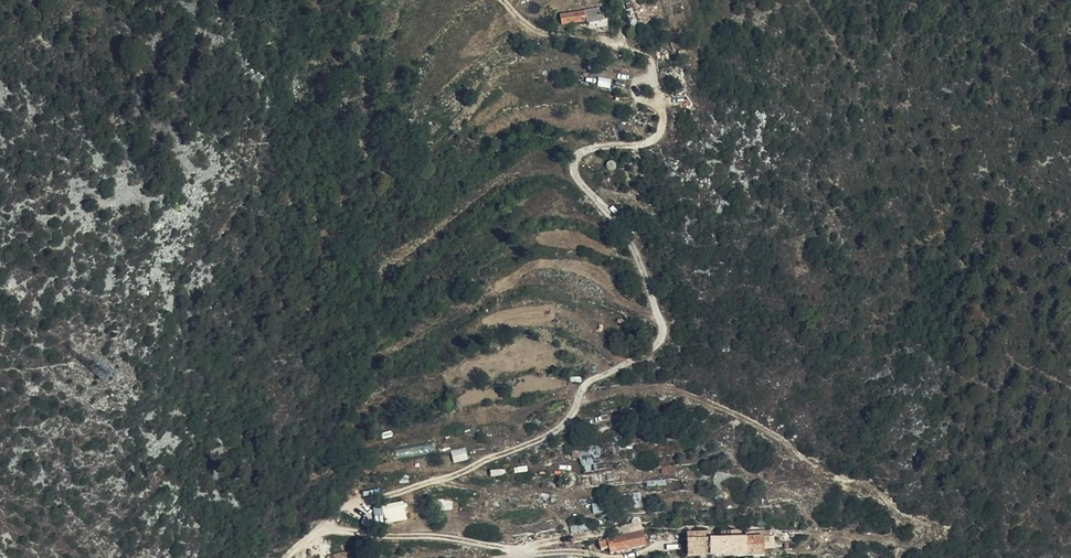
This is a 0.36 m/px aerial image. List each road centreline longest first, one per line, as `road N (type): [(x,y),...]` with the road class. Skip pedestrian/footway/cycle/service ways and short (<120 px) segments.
road 1 (track): [(320,529),(340,510),(407,492),(561,428),(588,384),(661,340),(624,228),(586,193),(575,167),(591,149),(652,141),(666,121),(649,61),(622,41),(535,34),(498,0)]
road 2 (track): [(285,557),(320,529),(430,533),(544,553)]
road 3 (track): [(819,472),(779,439),(662,388),(579,403)]

